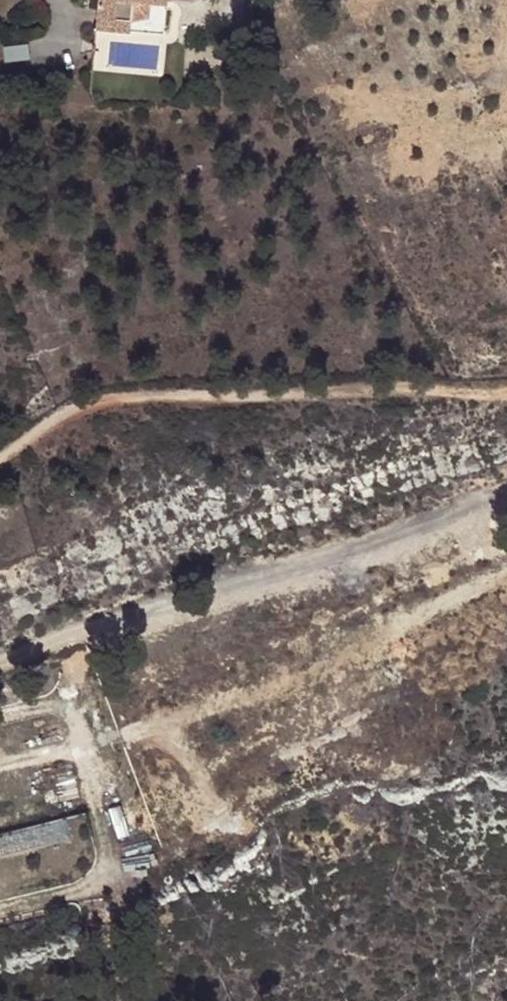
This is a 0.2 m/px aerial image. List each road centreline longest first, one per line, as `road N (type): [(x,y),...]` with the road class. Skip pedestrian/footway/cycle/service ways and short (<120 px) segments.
road 1 (residential): [(0,668),(506,497)]
road 2 (track): [(0,451),(62,414),(188,398),(351,402),(506,385)]

